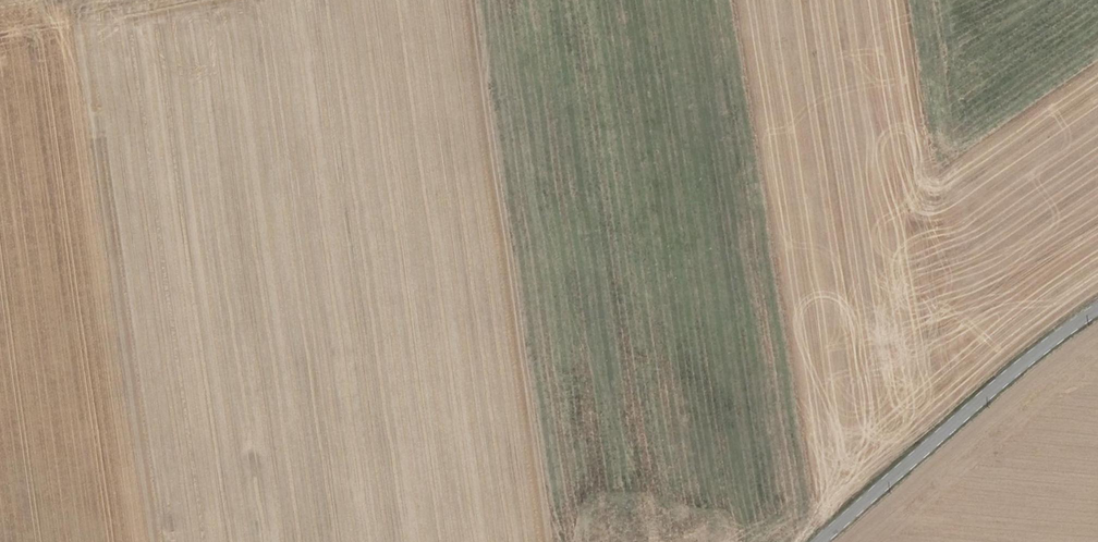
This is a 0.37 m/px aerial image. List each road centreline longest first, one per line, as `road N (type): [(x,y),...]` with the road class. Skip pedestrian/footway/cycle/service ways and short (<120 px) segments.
road 1 (unclassified): [(818,541),(1097,310)]

